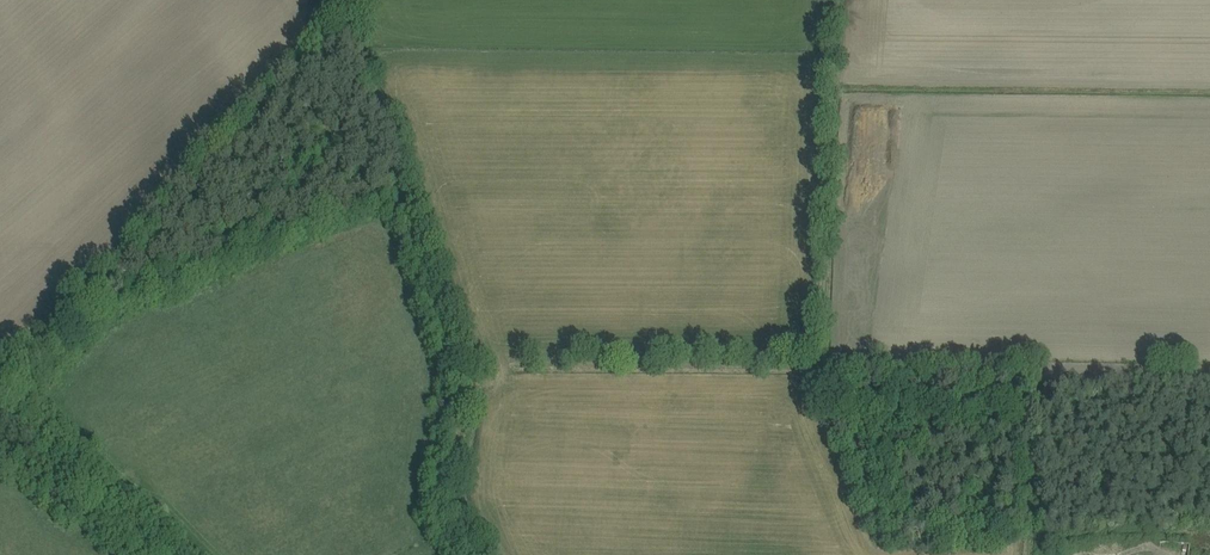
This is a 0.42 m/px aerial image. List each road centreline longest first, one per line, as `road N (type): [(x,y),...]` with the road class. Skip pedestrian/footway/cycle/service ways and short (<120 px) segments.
road 1 (track): [(828,0),(818,360),(1209,370)]
road 2 (track): [(342,0),(466,358),(447,505),(474,554)]

